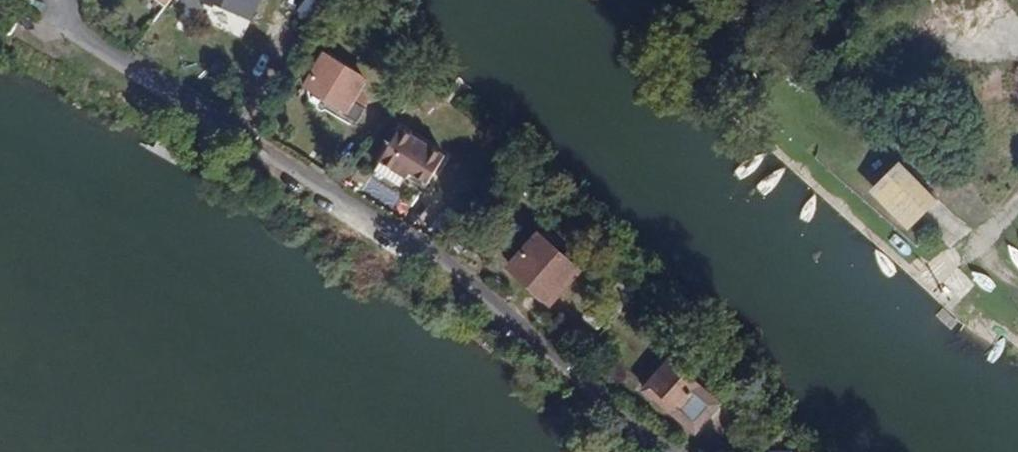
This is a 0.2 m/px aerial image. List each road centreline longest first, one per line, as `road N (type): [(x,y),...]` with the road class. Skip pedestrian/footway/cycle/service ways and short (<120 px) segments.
road 1 (residential): [(68,0),(78,35),(438,255),(664,451)]

